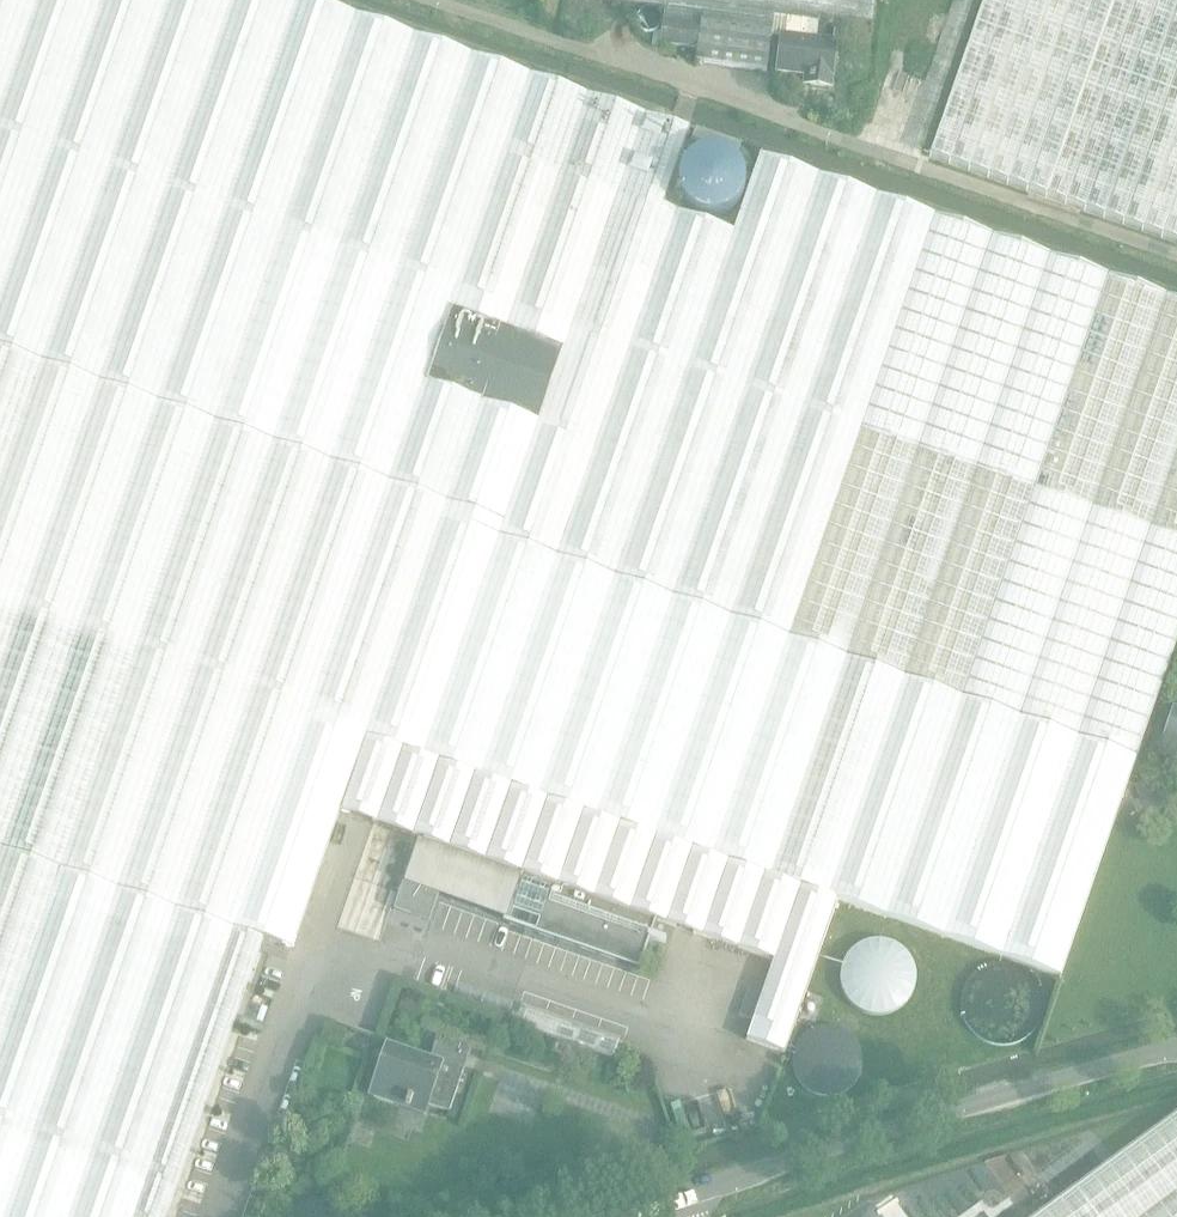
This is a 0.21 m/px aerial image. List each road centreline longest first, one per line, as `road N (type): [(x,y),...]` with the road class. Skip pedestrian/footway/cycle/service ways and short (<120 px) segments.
road 1 (tertiary): [(1176,1048),(595,1216)]

